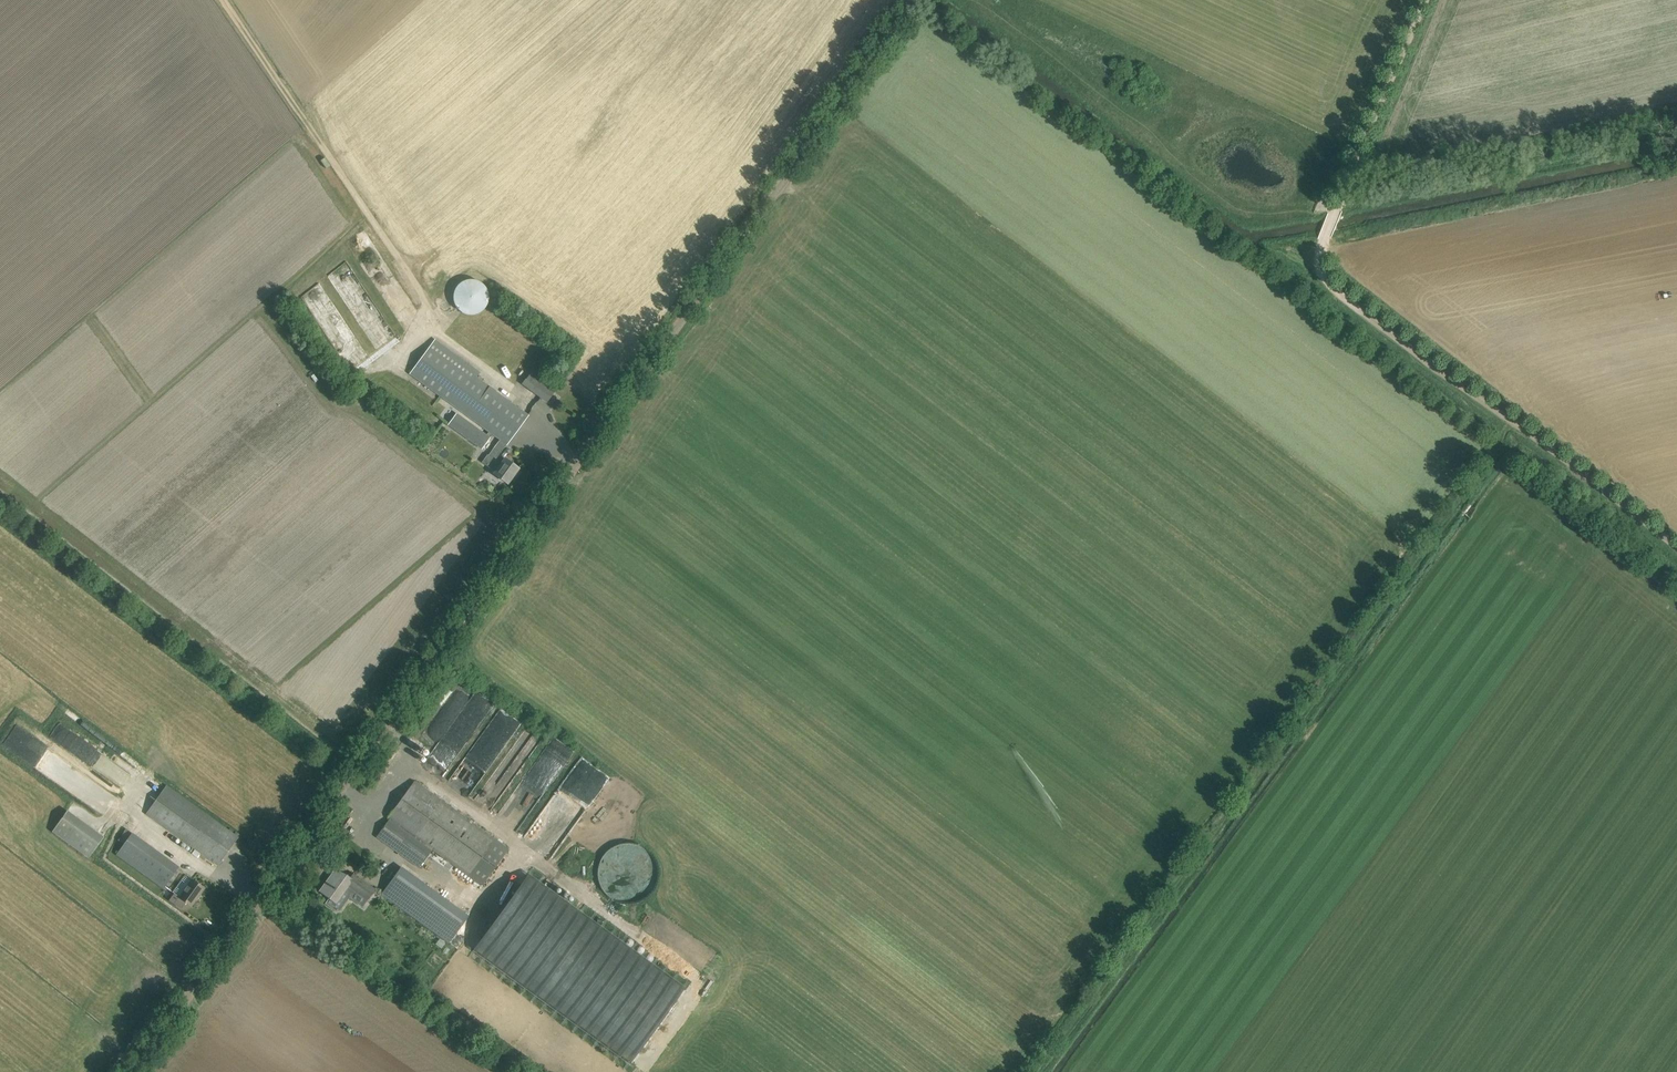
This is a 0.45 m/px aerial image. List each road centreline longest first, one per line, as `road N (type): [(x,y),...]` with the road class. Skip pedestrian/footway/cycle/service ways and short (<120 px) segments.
road 1 (unclassified): [(132,1071),(914,0)]
road 2 (track): [(1422,0),(1339,188),(1316,271),(1335,295),(1676,551)]
road 3 (track): [(221,0),(424,302),(432,329)]

